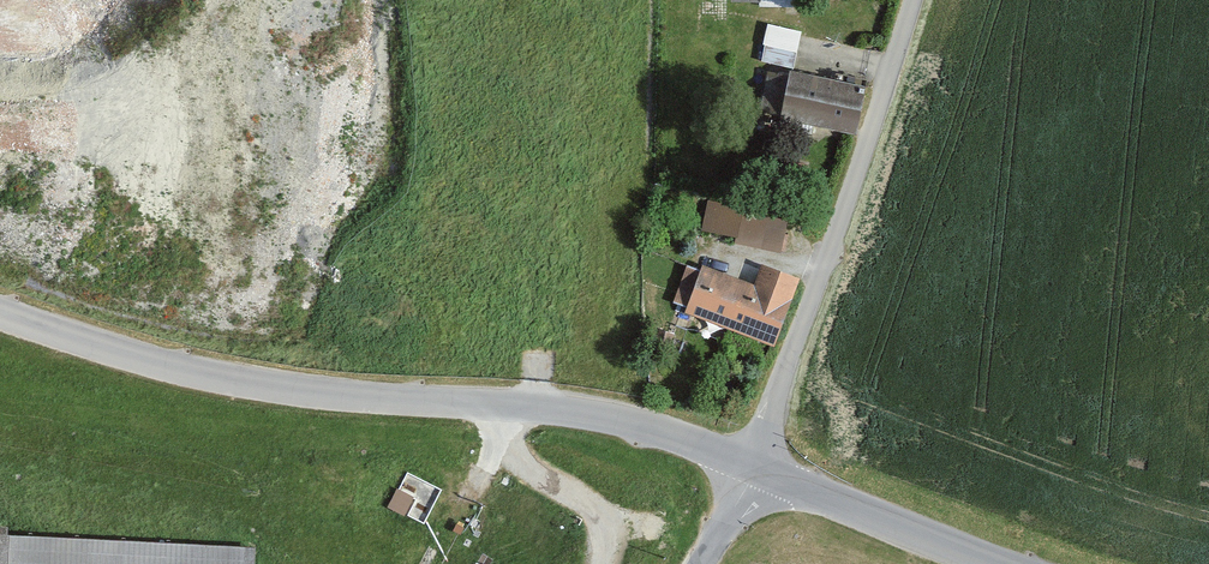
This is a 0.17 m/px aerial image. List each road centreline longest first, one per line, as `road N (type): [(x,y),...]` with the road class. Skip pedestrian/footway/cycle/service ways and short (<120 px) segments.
road 1 (unclassified): [(754,467),(590,413),(348,393),(142,361),(0,313)]
road 2 (unclassified): [(754,467),(913,0)]
road 3 (unclassified): [(1014,563),(754,467)]
road 4 (track): [(501,403),(503,436),(518,462),(601,519),(601,563)]

